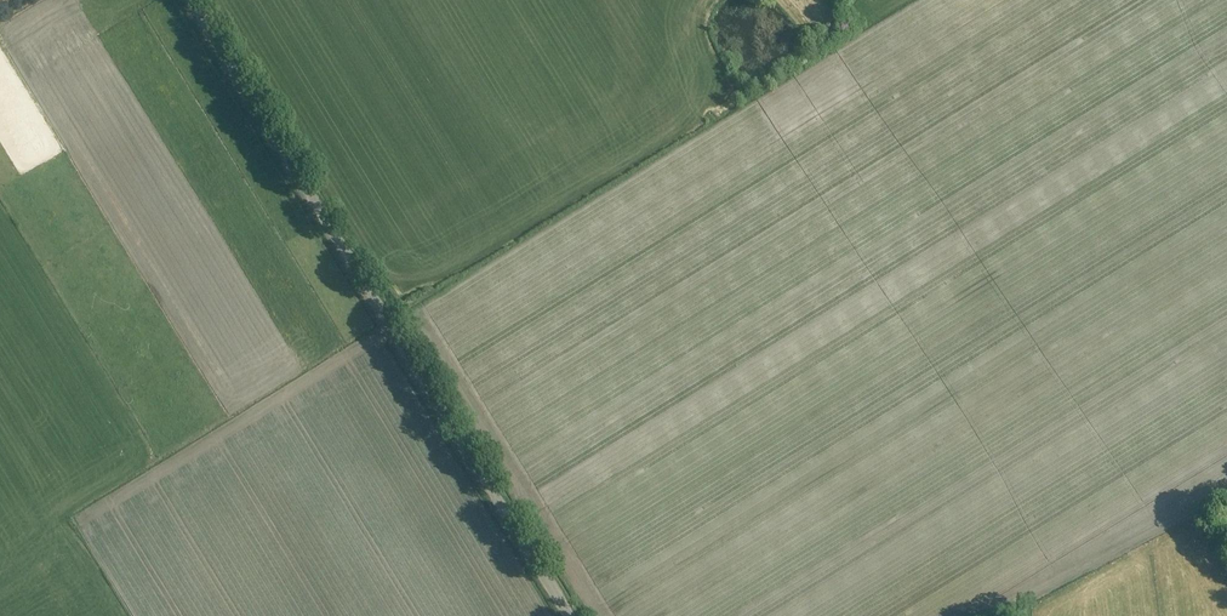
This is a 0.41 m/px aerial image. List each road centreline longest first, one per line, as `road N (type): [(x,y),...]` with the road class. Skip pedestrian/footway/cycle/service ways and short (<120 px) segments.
road 1 (unclassified): [(569,615),(191,0)]

